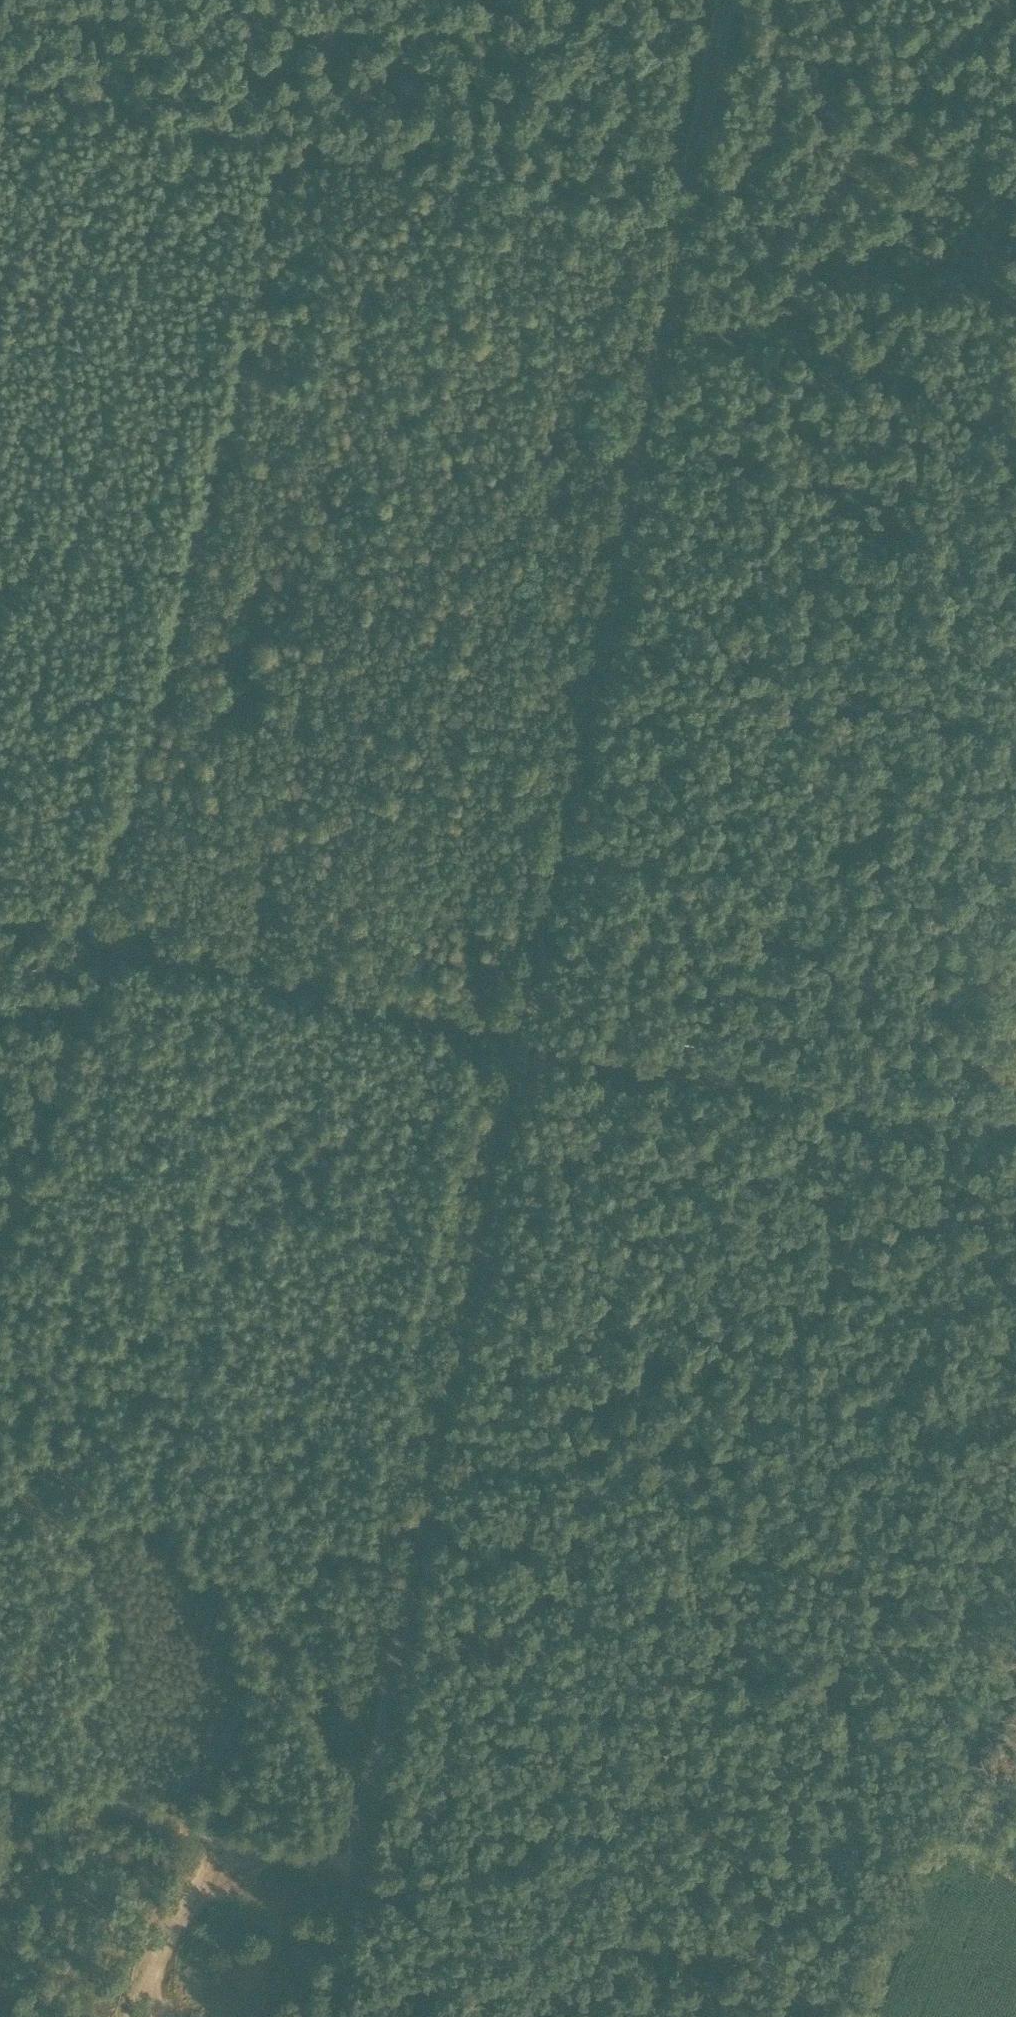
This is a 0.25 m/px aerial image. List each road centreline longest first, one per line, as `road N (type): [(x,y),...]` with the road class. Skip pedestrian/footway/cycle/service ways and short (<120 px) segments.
road 1 (unclassified): [(324,2016),(720,0)]
road 2 (track): [(293,155),(98,937),(115,943)]
road 3 (track): [(1015,1131),(511,1045)]
road 4 (track): [(115,943),(0,1292)]
road 5 (track): [(465,1033),(115,943)]
road 6 (track): [(332,0),(293,155)]

